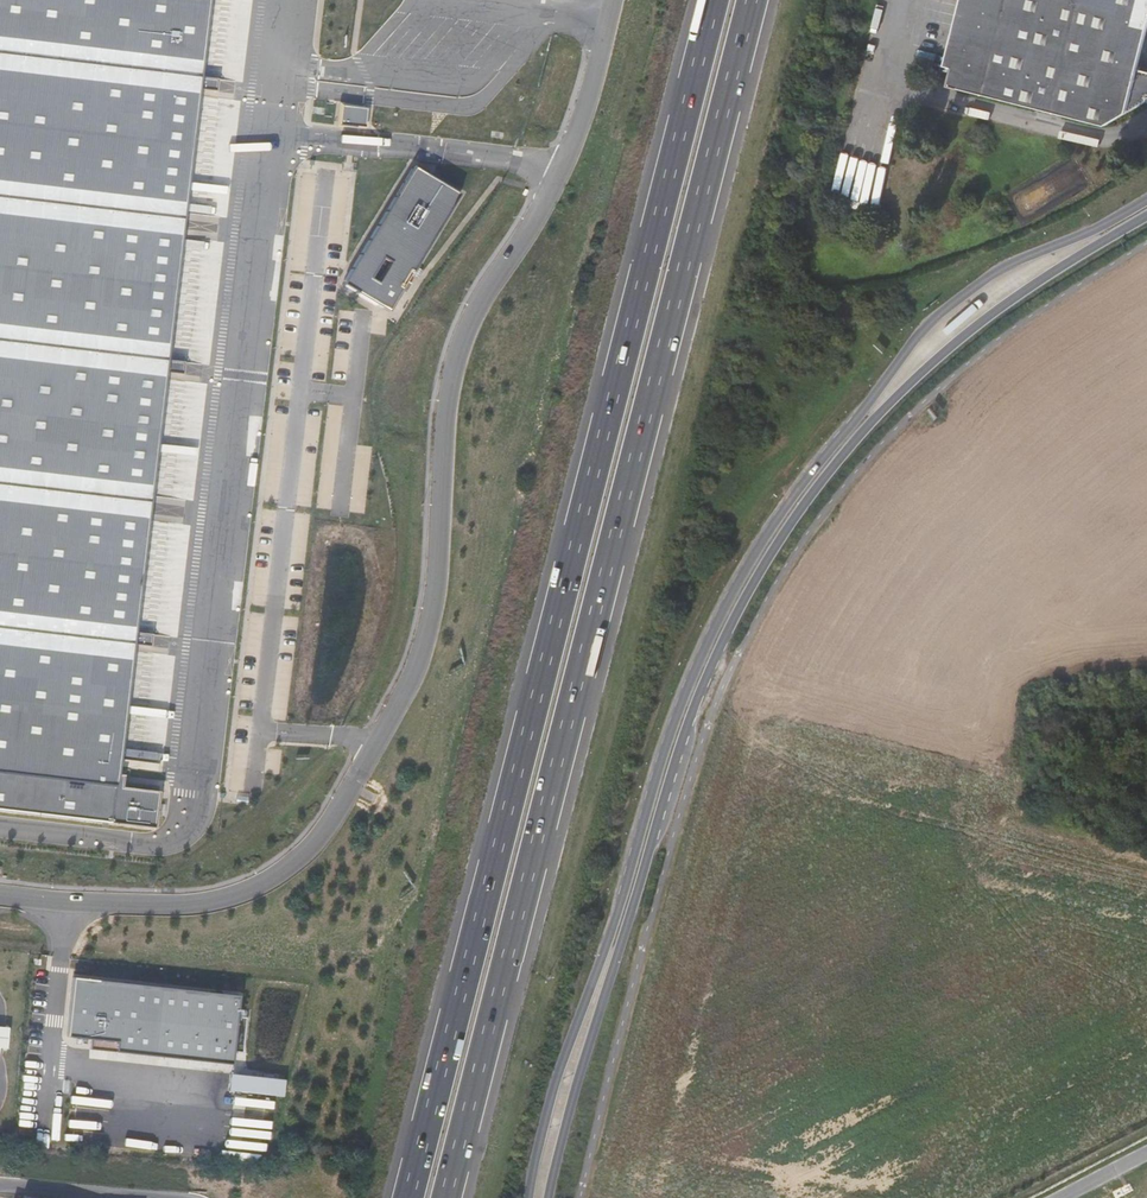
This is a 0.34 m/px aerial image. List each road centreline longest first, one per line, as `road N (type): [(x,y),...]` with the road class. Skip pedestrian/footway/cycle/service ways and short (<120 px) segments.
road 1 (unclassified): [(612,0),(583,116),(453,367),(440,555),(413,678),(321,834),(252,888),(205,903),(0,895)]
road 2 (motorway): [(448,1197),(754,0)]
road 3 (motorway): [(713,0),(407,1197)]
road 4 (secondary): [(1146,200),(1000,269),(925,327),(760,547),(666,747),(616,925),(557,1073),(529,1197)]
road 5 (secondary): [(548,1197),(683,739),(772,552),(831,470),(928,367),(1045,277),(1146,216)]

